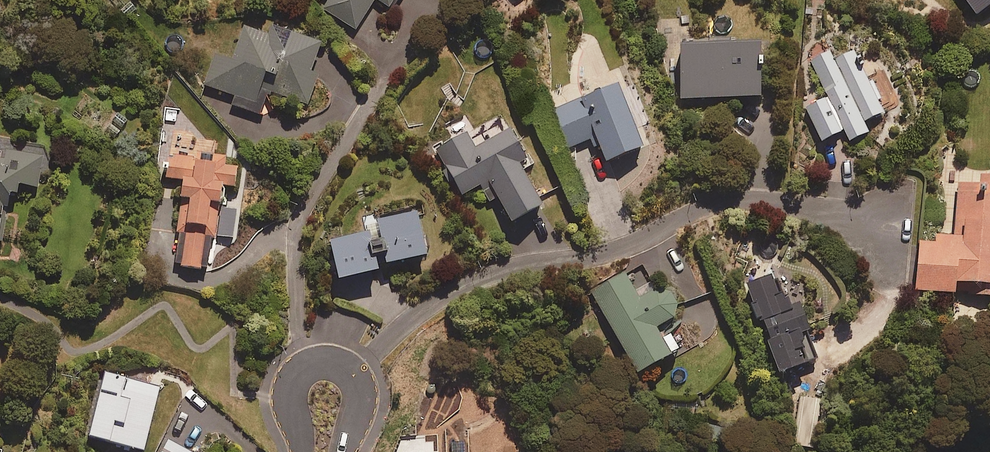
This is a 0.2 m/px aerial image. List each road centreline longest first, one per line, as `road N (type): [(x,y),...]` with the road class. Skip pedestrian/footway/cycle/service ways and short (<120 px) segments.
road 1 (residential): [(350,377),(453,291),(623,249),(706,206),(782,201),(877,227)]
road 2 (residential): [(302,451),(290,407),(296,376),(324,364),(350,377)]

